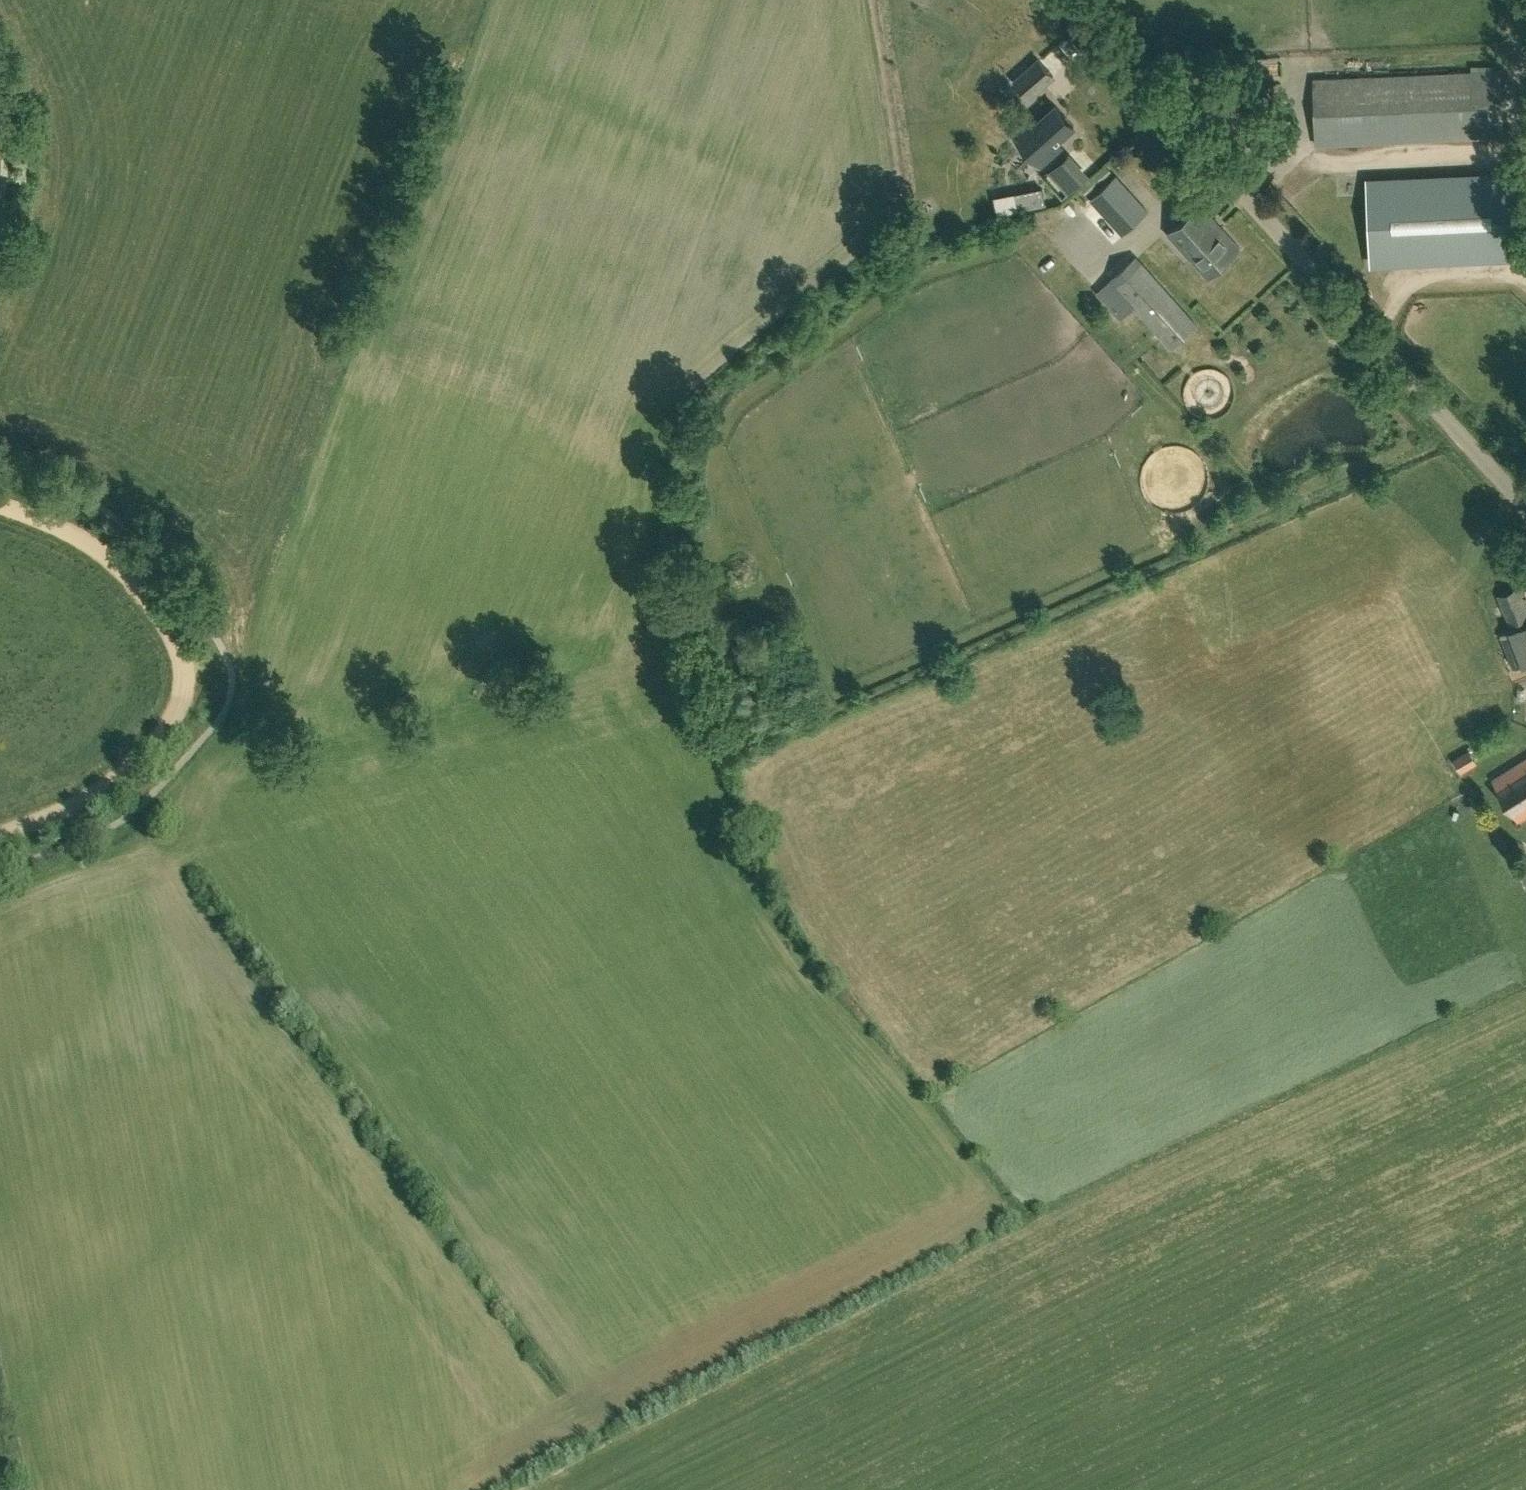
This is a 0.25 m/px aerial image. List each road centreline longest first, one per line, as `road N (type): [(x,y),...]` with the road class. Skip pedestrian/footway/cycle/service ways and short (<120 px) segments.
road 1 (unclassified): [(1525,509),(1074,0)]
road 2 (track): [(0,503),(106,556),(173,637),(184,680),(168,718),(128,771),(0,832)]

